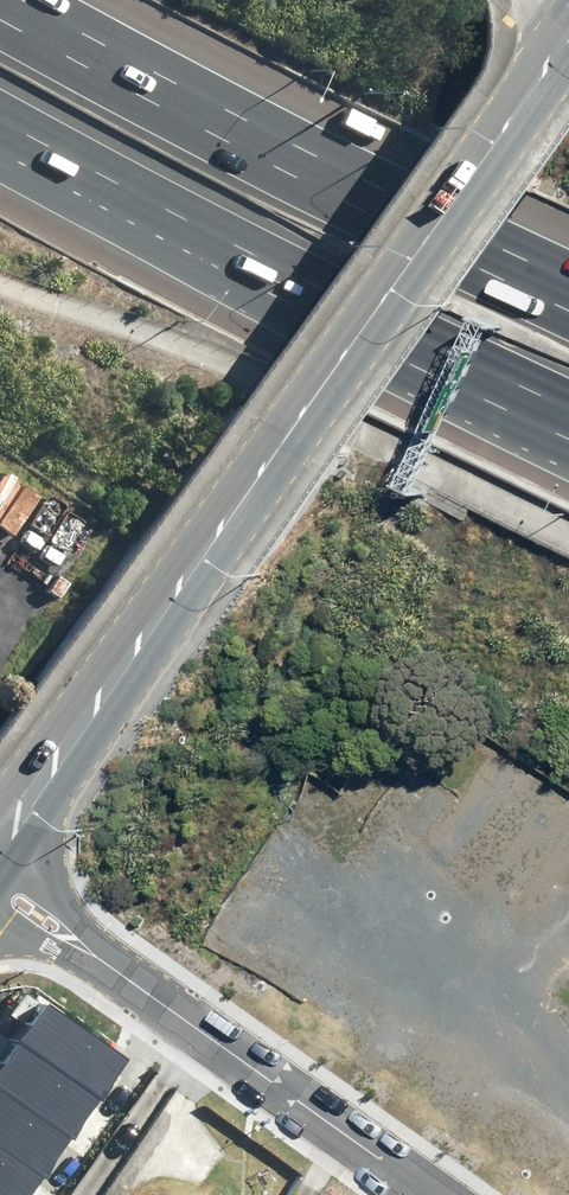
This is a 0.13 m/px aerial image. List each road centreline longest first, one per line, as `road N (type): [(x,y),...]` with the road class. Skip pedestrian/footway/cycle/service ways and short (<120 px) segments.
road 1 (secondary): [(0,825),(568,31)]
road 2 (motorway): [(0,17),(135,95),(568,314)]
road 3 (motorway): [(568,458),(58,156)]
road 4 (motorway): [(568,416),(58,156)]
road 5 (residential): [(434,1194),(40,914),(0,874)]

